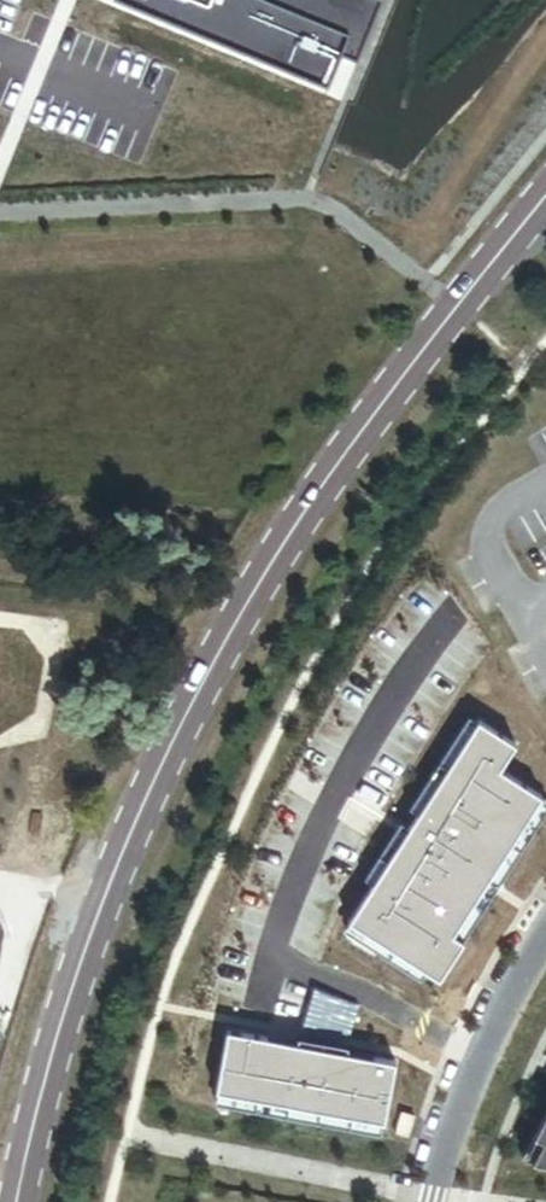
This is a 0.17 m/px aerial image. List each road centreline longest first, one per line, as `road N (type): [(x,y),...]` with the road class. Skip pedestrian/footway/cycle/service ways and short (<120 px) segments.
road 1 (primary): [(17,1201),(103,899),(255,582),(452,308),(544,198)]
road 2 (residential): [(545,939),(507,1002),(454,1118),(434,1201)]

